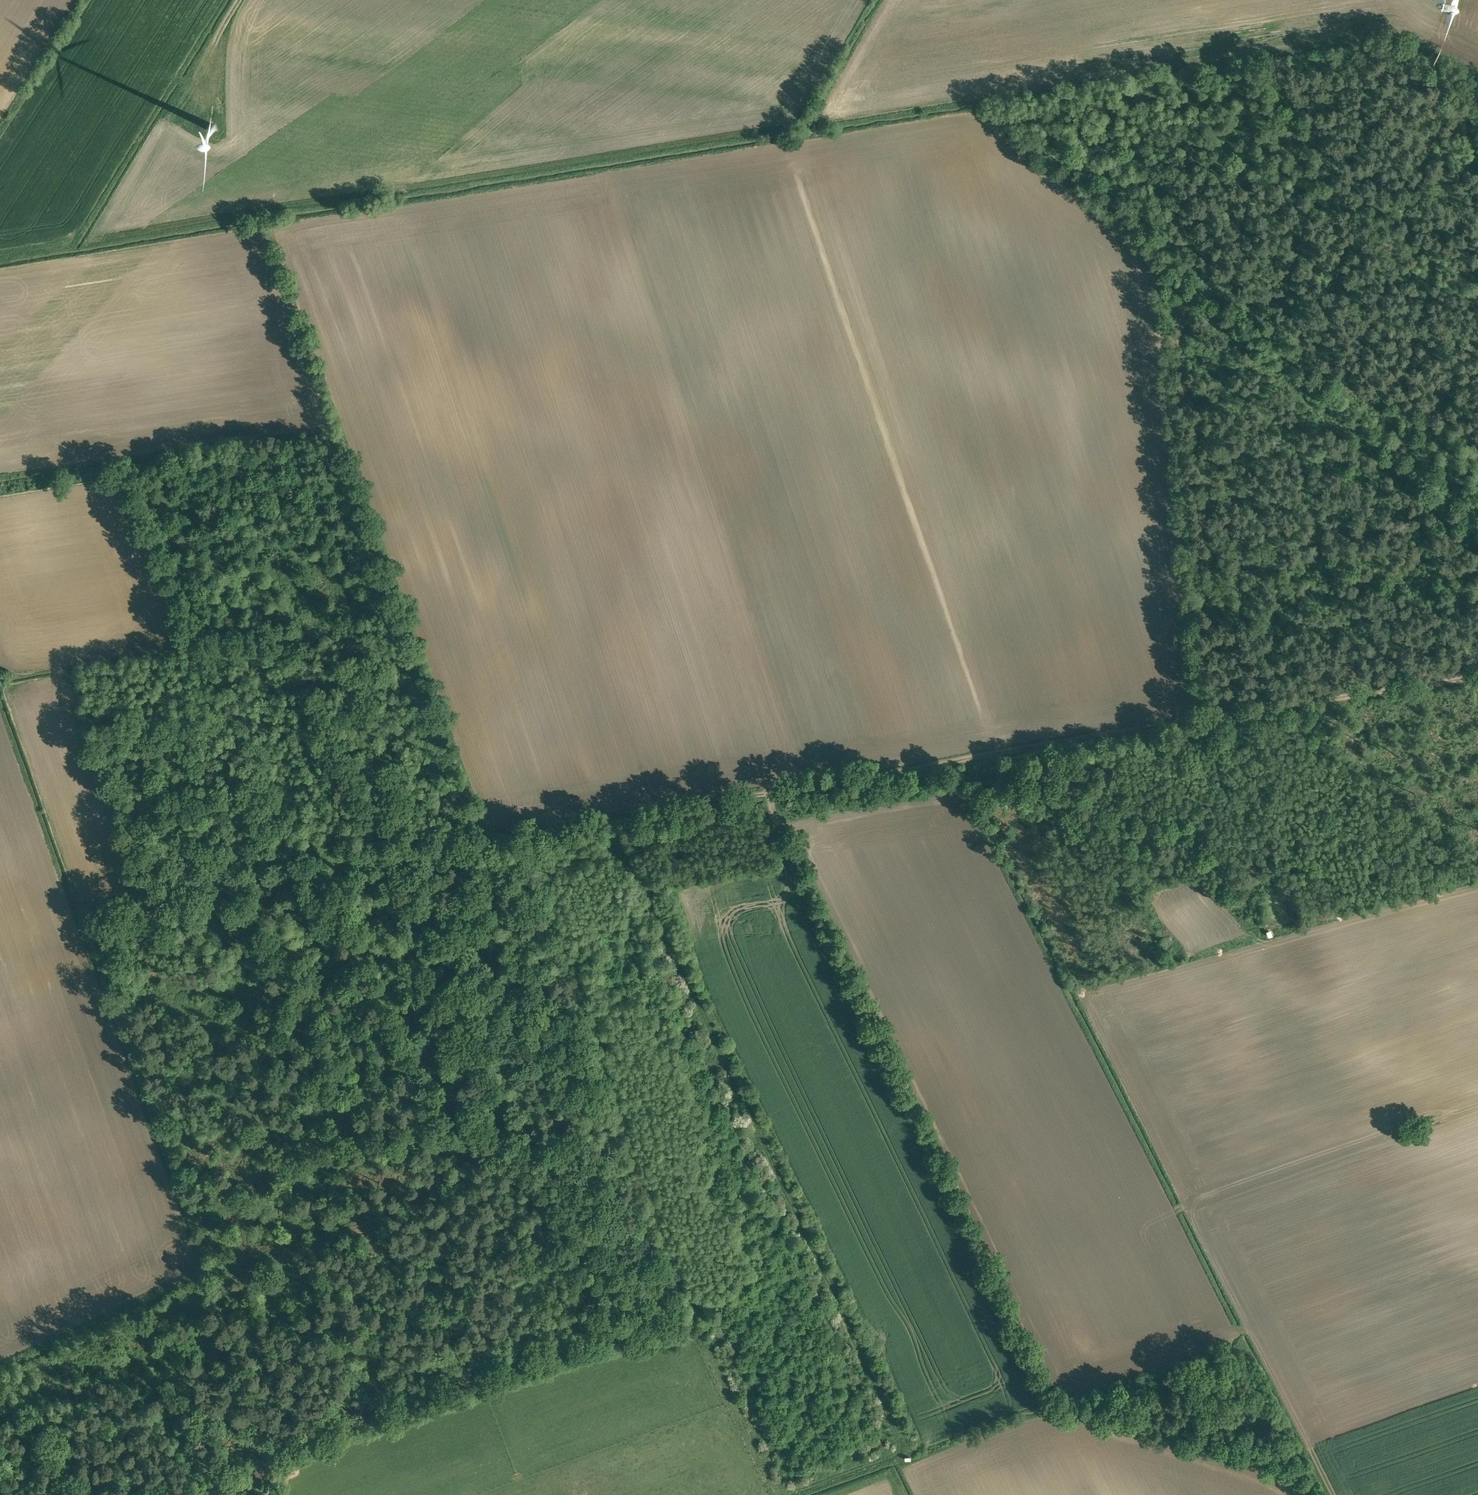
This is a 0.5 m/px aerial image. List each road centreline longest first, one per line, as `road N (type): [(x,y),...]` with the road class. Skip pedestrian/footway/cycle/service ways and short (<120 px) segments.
road 1 (track): [(1477,681),(1143,718)]

